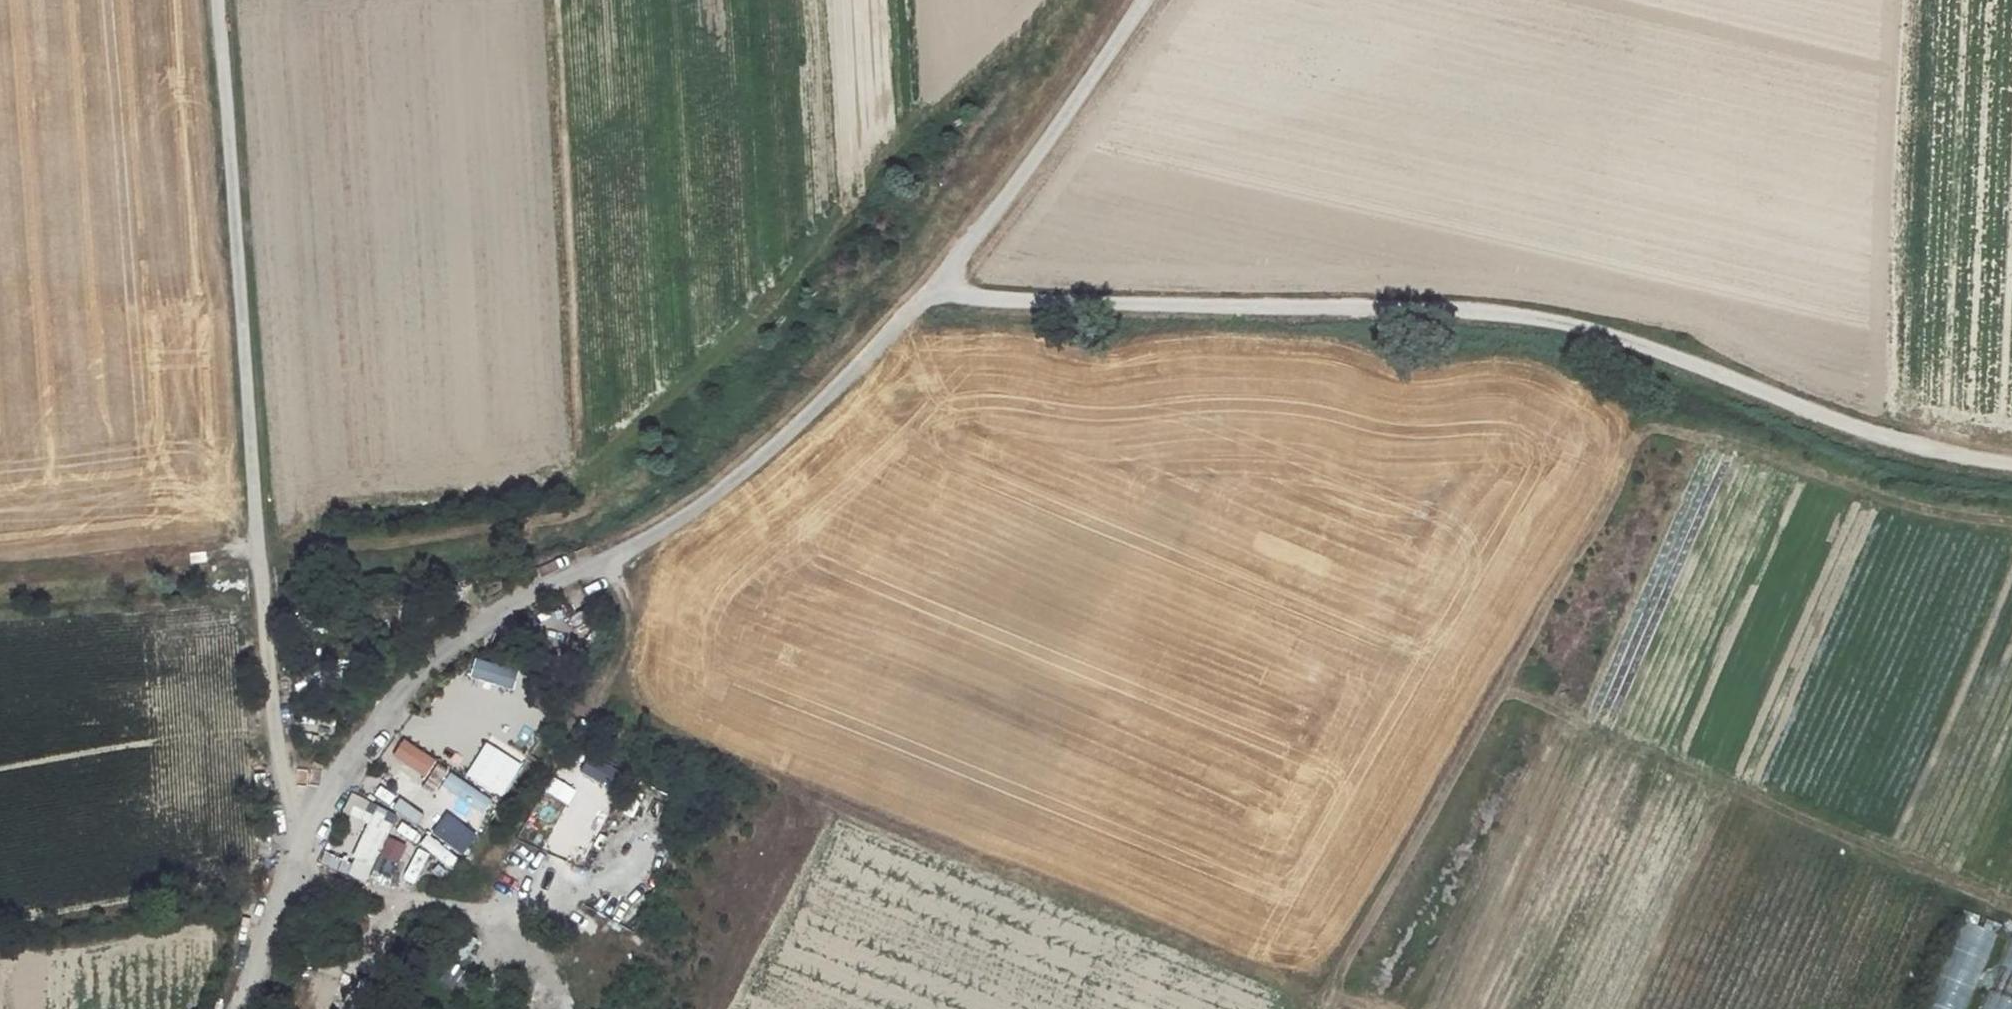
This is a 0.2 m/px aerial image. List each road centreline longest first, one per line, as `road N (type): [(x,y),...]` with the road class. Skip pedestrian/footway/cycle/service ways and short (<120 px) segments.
road 1 (unclassified): [(238,1008),(320,813),(397,701),(487,621),(650,536),(779,442),(934,293),(1145,0)]
road 2 (track): [(2011,463),(1907,446),(1629,338),(1528,318),(934,293)]
road 3 (track): [(289,874),(216,0)]

